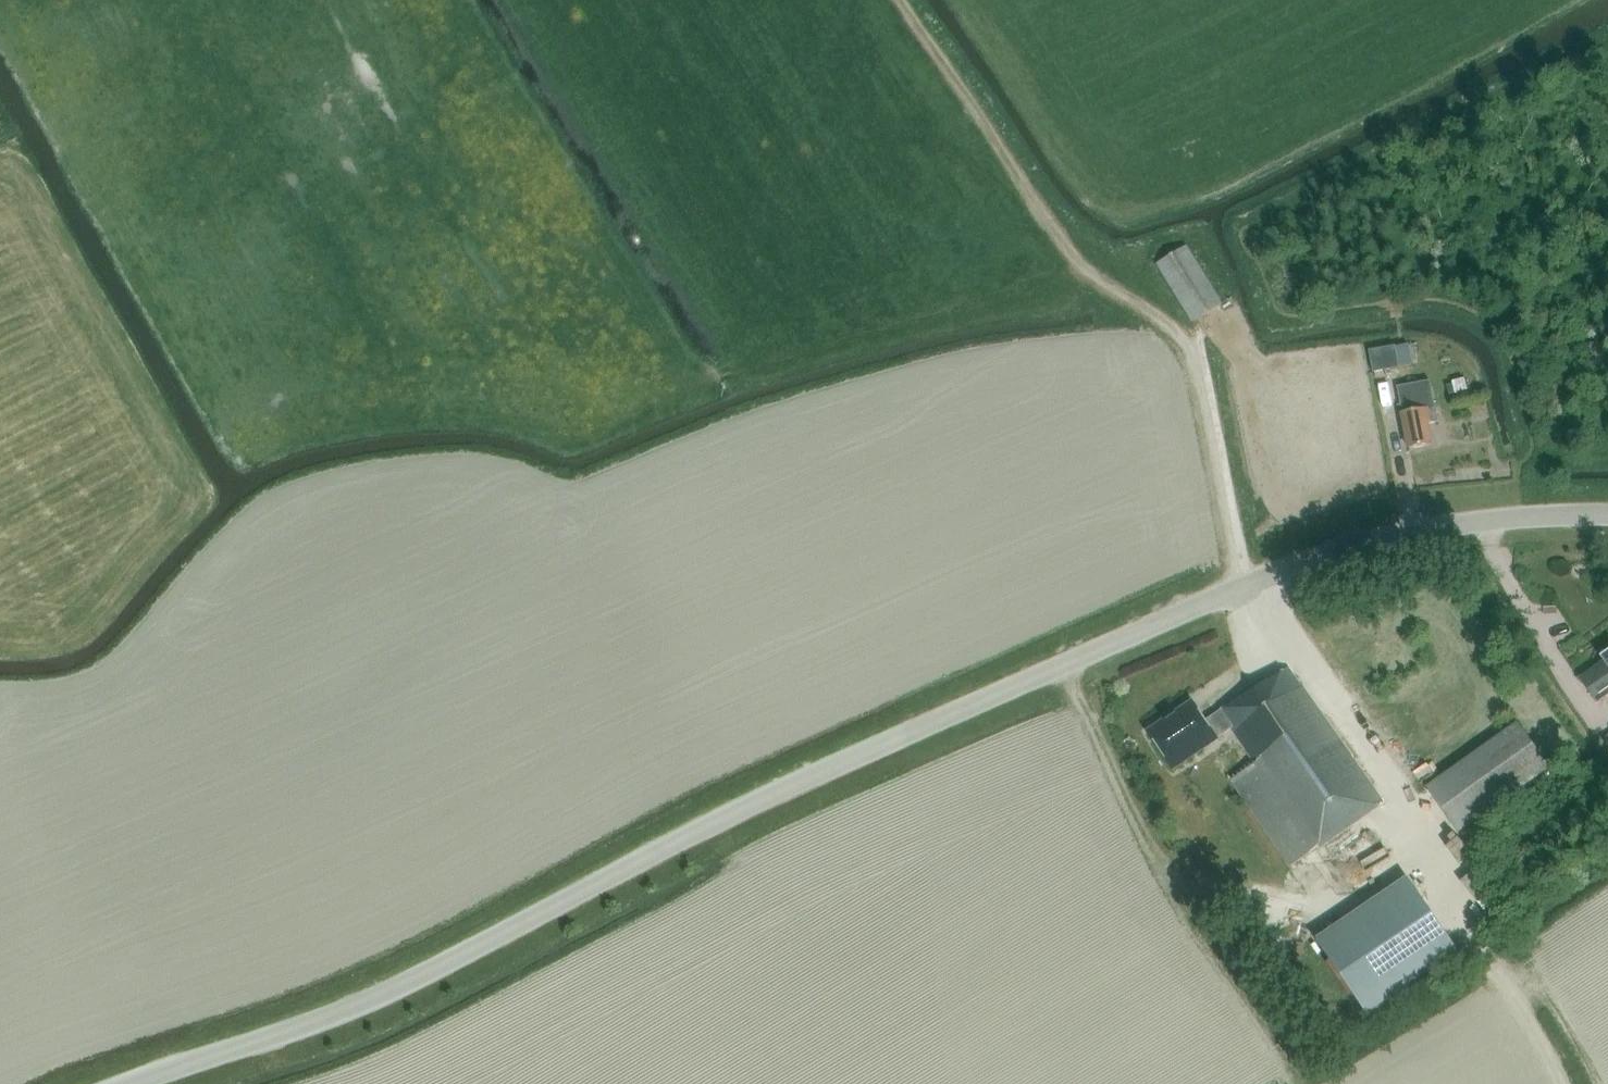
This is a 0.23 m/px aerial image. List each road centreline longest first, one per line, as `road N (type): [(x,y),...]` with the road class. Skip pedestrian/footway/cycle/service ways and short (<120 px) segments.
road 1 (tertiary): [(128,1083),(343,1011),(753,801),(1258,581),(1399,533),(1607,518)]

